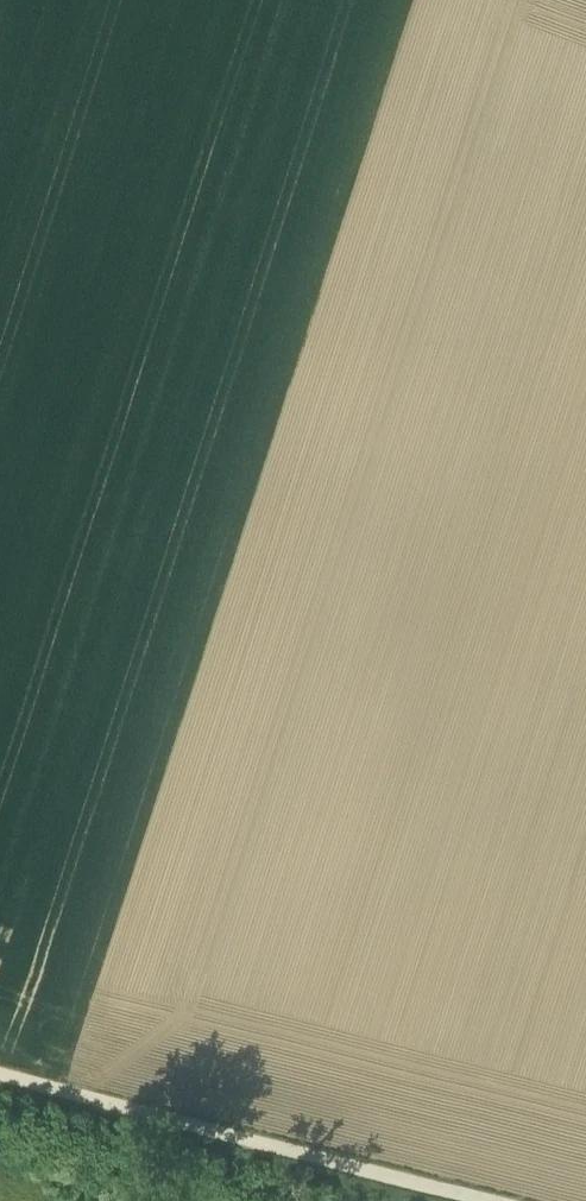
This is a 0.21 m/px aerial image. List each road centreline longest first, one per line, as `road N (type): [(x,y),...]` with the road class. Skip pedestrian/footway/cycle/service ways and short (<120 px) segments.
road 1 (unclassified): [(0,1063),(529,1200)]

